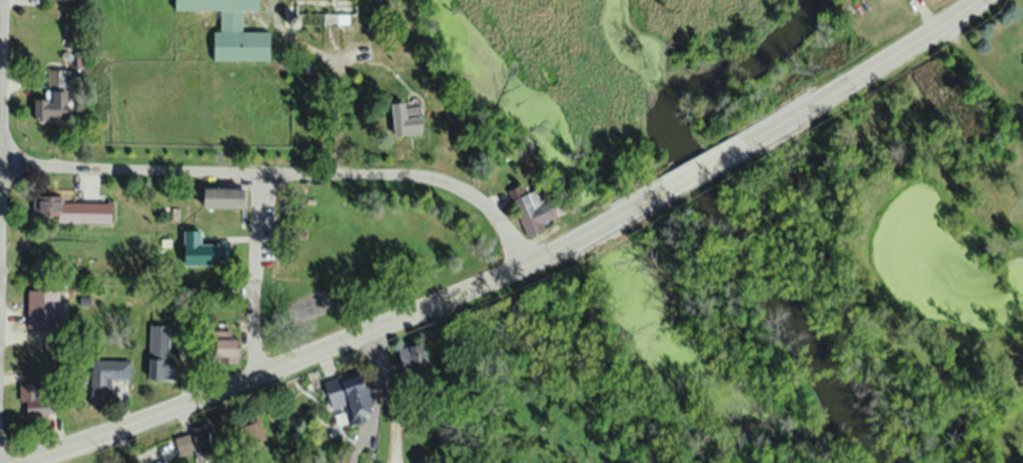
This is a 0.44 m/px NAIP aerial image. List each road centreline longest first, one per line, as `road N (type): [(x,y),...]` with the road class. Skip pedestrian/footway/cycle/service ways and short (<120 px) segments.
road 1 (primary): [(10,462),(260,376),(554,254),(671,188)]
road 2 (residential): [(528,262),(440,179),(5,159)]
road 3 (residential): [(1,462),(7,0)]
road 4 (primary): [(750,142),(980,0)]
road 5 (residential): [(260,376),(268,177)]

